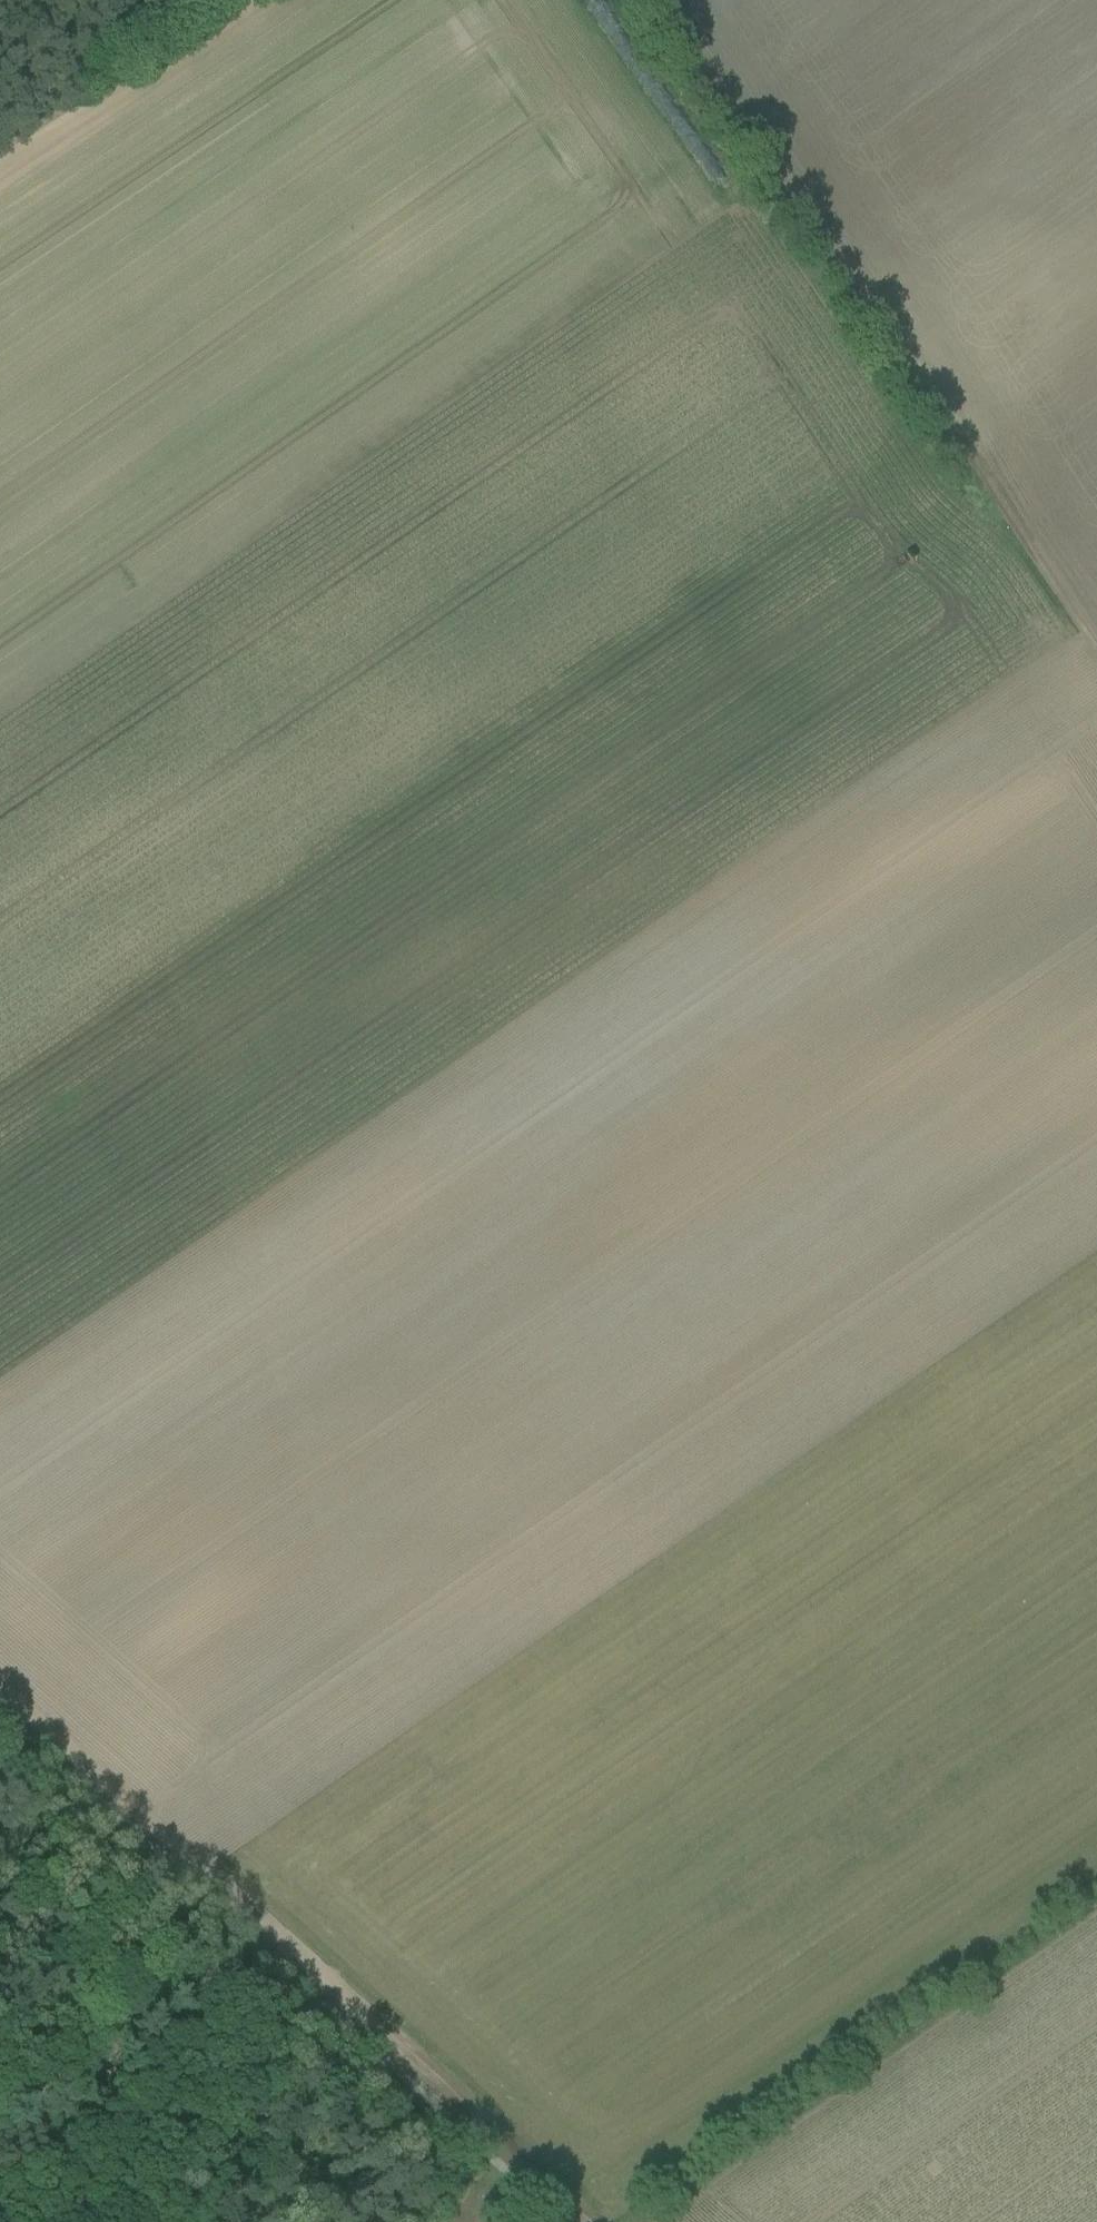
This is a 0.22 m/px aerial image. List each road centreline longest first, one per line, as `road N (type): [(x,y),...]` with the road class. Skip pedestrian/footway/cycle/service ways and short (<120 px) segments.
road 1 (track): [(579,2221),(0,1698)]
road 2 (track): [(0,165),(250,0)]

